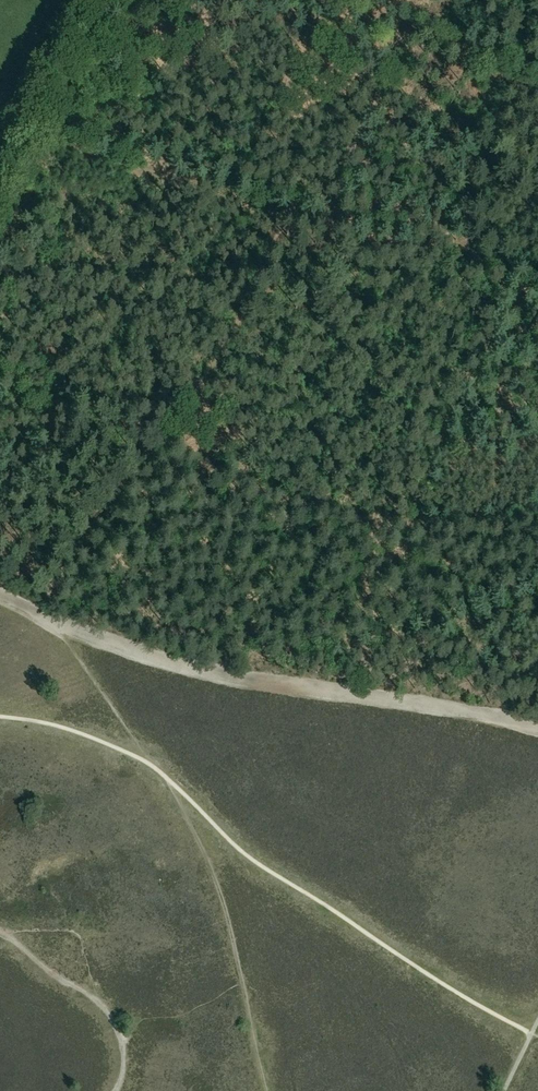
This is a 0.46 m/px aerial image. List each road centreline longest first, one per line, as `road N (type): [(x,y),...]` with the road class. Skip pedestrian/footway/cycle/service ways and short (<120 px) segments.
road 1 (track): [(537,726),(229,676),(128,650),(0,595)]
road 2 (track): [(41,615),(89,524),(197,395),(279,217)]
road 3 (track): [(0,364),(309,505),(410,527)]
road 4 (track): [(324,229),(44,139)]
road 5 (track): [(532,0),(469,154),(470,261)]
road 6 (track): [(0,231),(112,0)]
road 7 (track): [(410,527),(344,616),(246,655),(225,675)]
road 8 (track): [(403,32),(324,229)]
road 9 (track): [(470,261),(324,229)]
road 10 (track): [(410,527),(537,520)]

